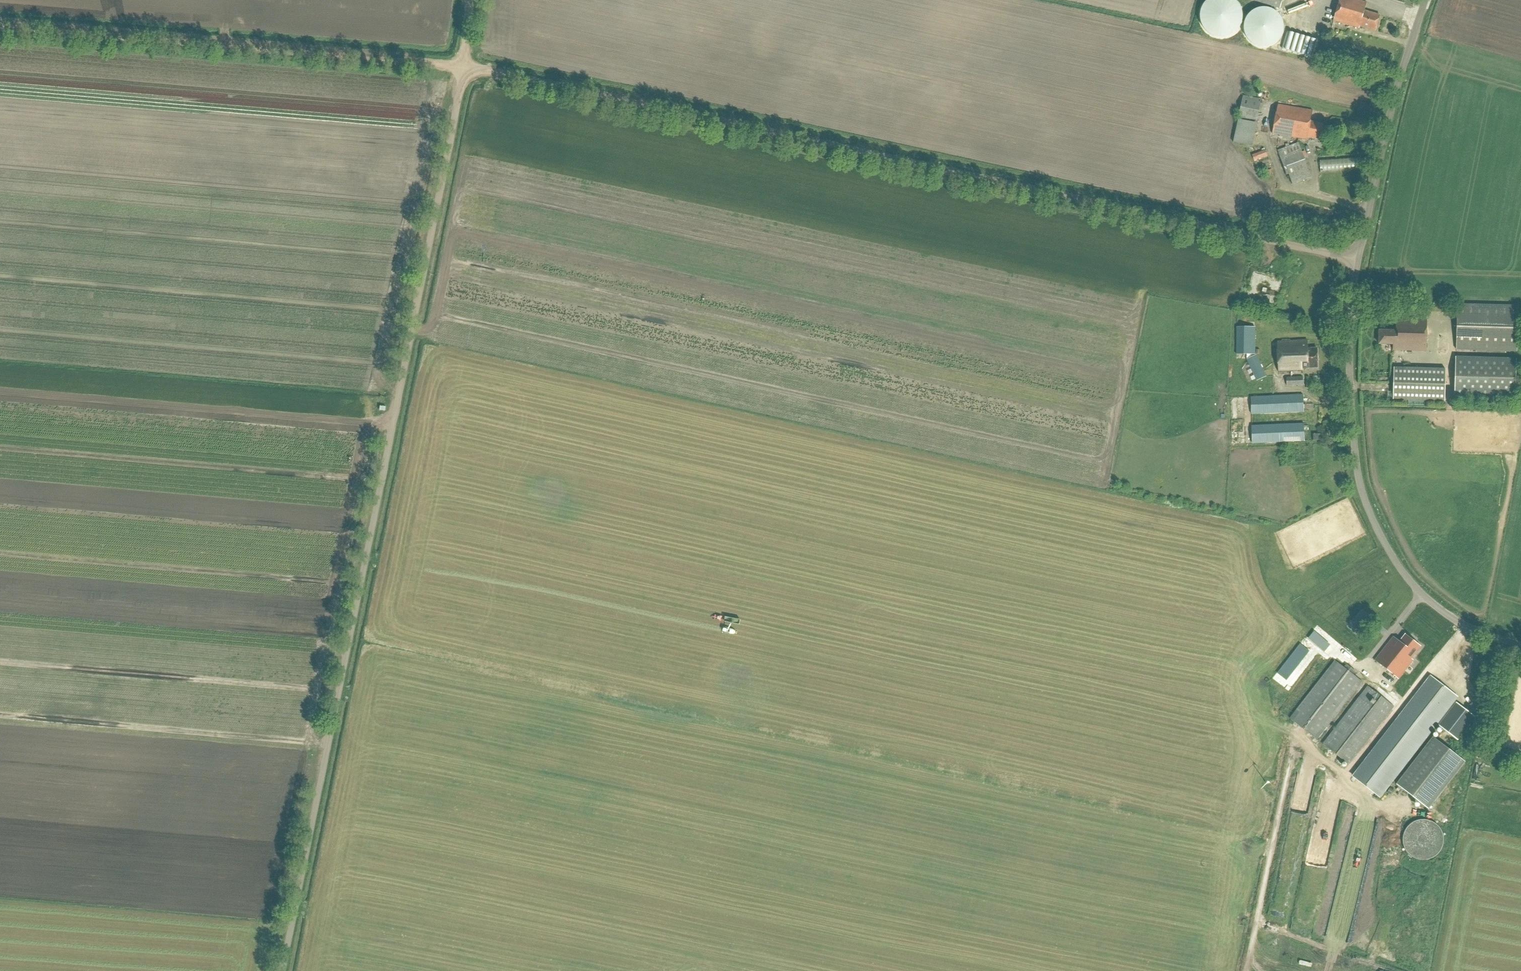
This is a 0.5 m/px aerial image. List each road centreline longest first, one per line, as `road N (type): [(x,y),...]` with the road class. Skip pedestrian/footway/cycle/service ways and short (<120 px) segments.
road 1 (unclassified): [(282,970),(464,66),(1358,260)]
road 2 (track): [(0,25),(464,66),(468,0)]
road 3 (unclassified): [(1520,645),(1440,610),(1374,527),(1357,467),(1350,389),(1358,260)]
road 4 (unclassified): [(1358,260),(1426,0)]

